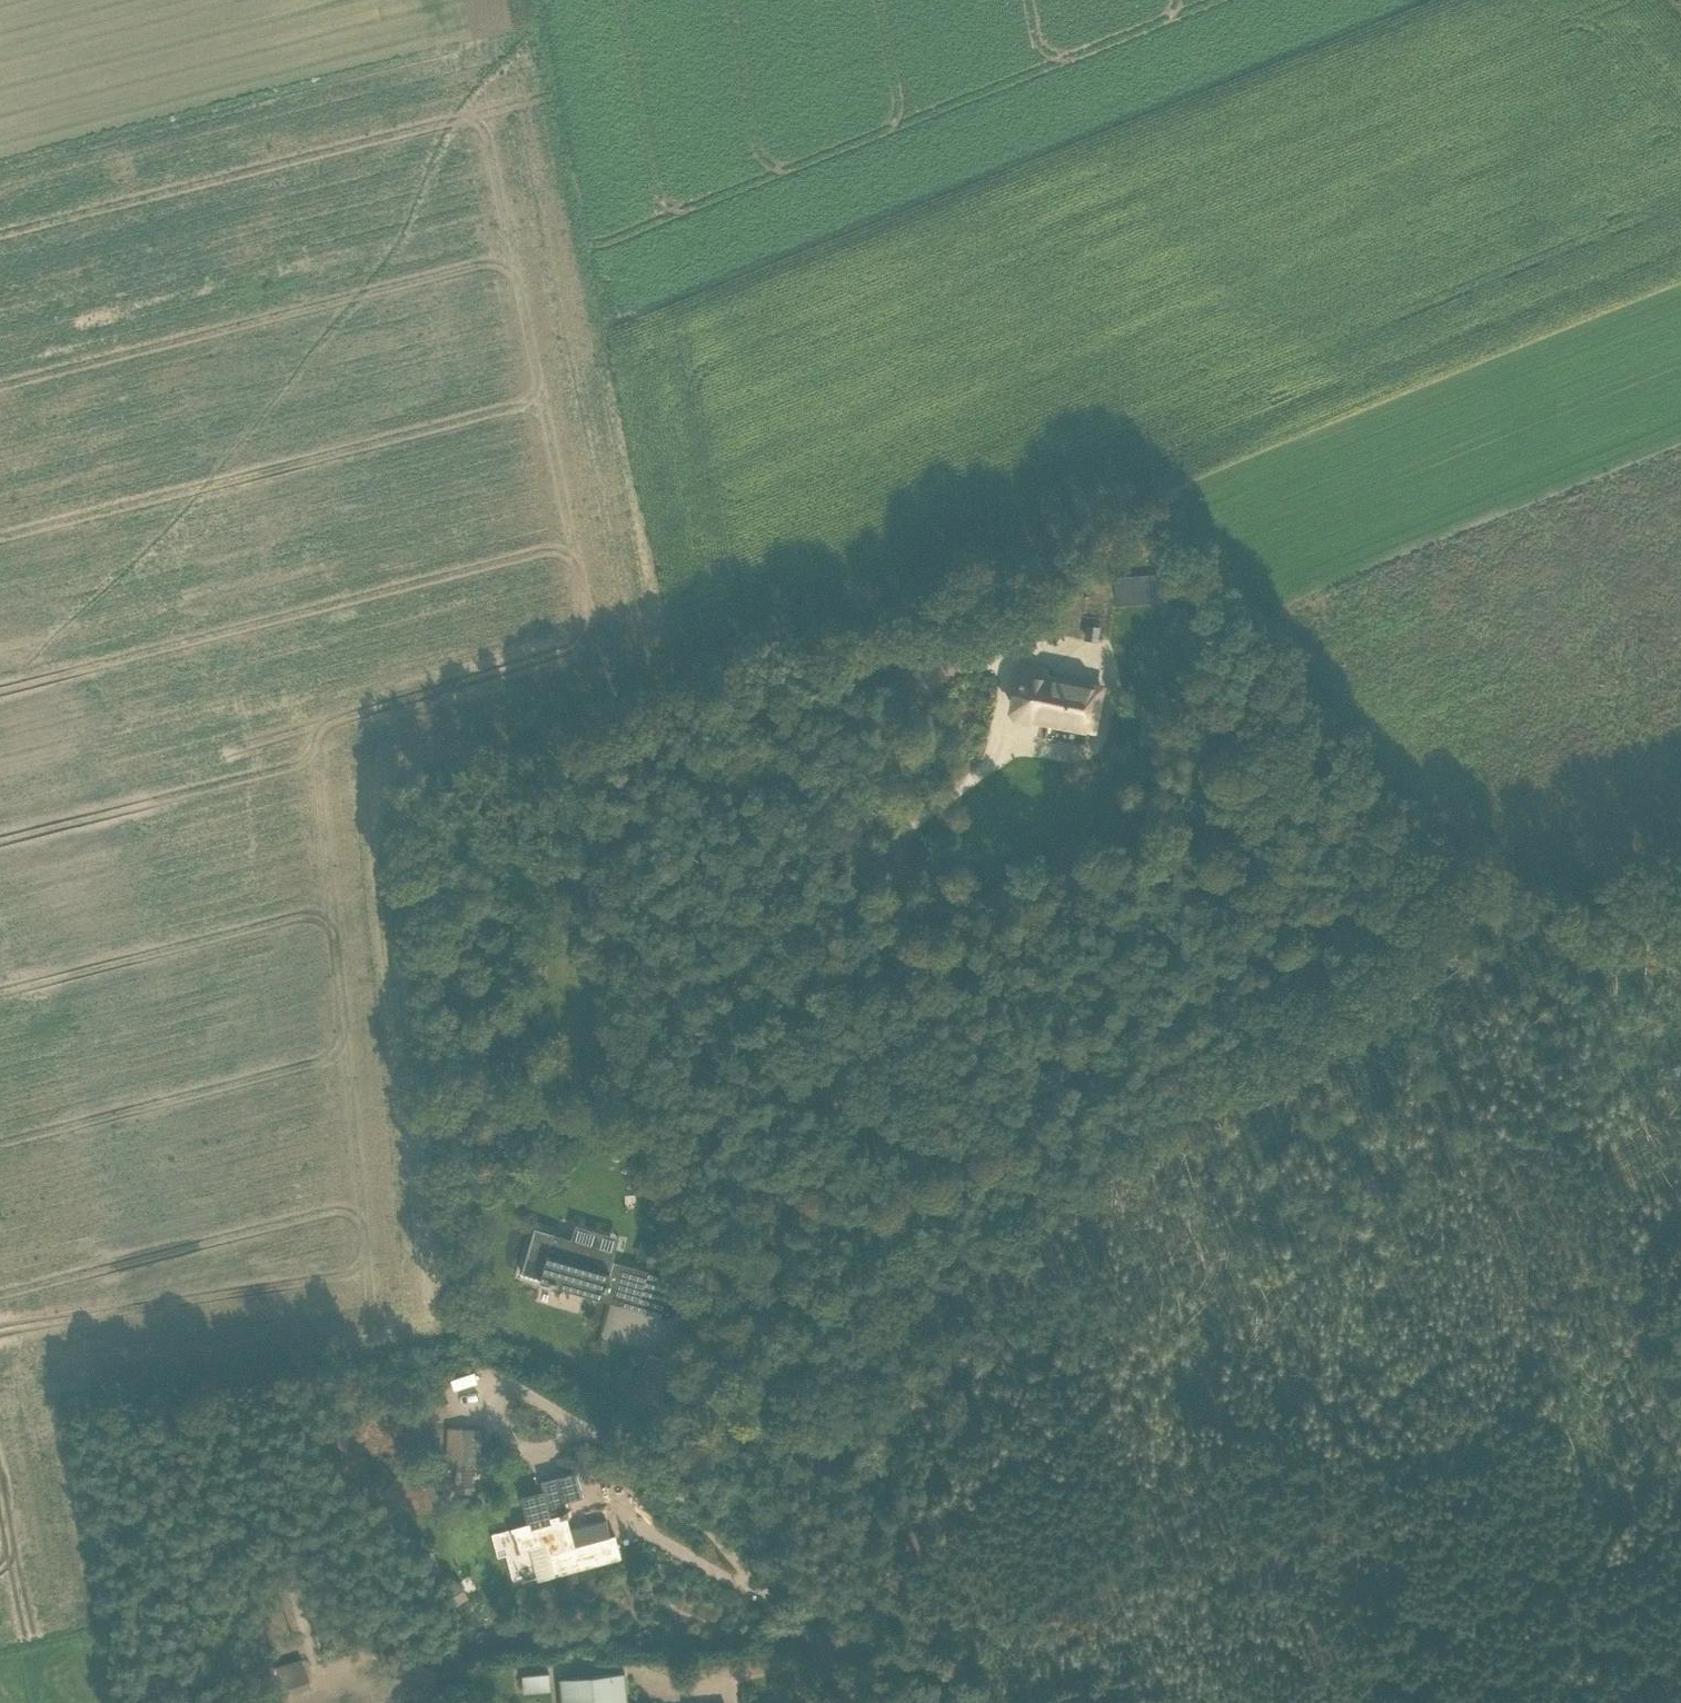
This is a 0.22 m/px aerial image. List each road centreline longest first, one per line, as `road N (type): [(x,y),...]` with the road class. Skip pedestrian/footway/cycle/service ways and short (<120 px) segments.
road 1 (unclassified): [(767,1455),(996,1284),(1012,1260),(1017,1223),(975,1066),(918,949),(899,840)]
road 2 (unclassified): [(767,1455),(564,790)]
road 3 (unclassified): [(873,1702),(767,1455)]

